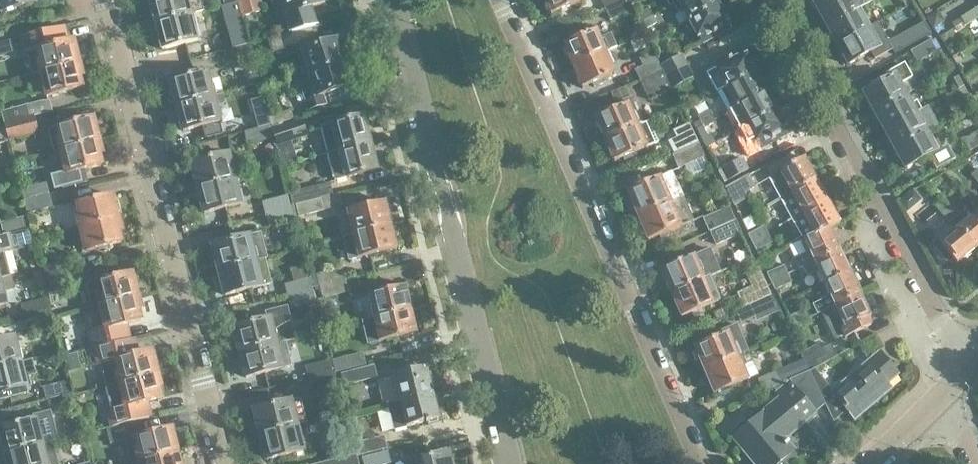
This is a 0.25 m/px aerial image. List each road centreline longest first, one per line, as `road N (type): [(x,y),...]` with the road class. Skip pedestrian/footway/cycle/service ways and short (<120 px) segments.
road 1 (residential): [(705,463),(502,0)]
road 2 (residential): [(223,463),(105,0)]
road 3 (residential): [(512,463),(394,0)]
road 4 (residential): [(972,354),(766,0)]

